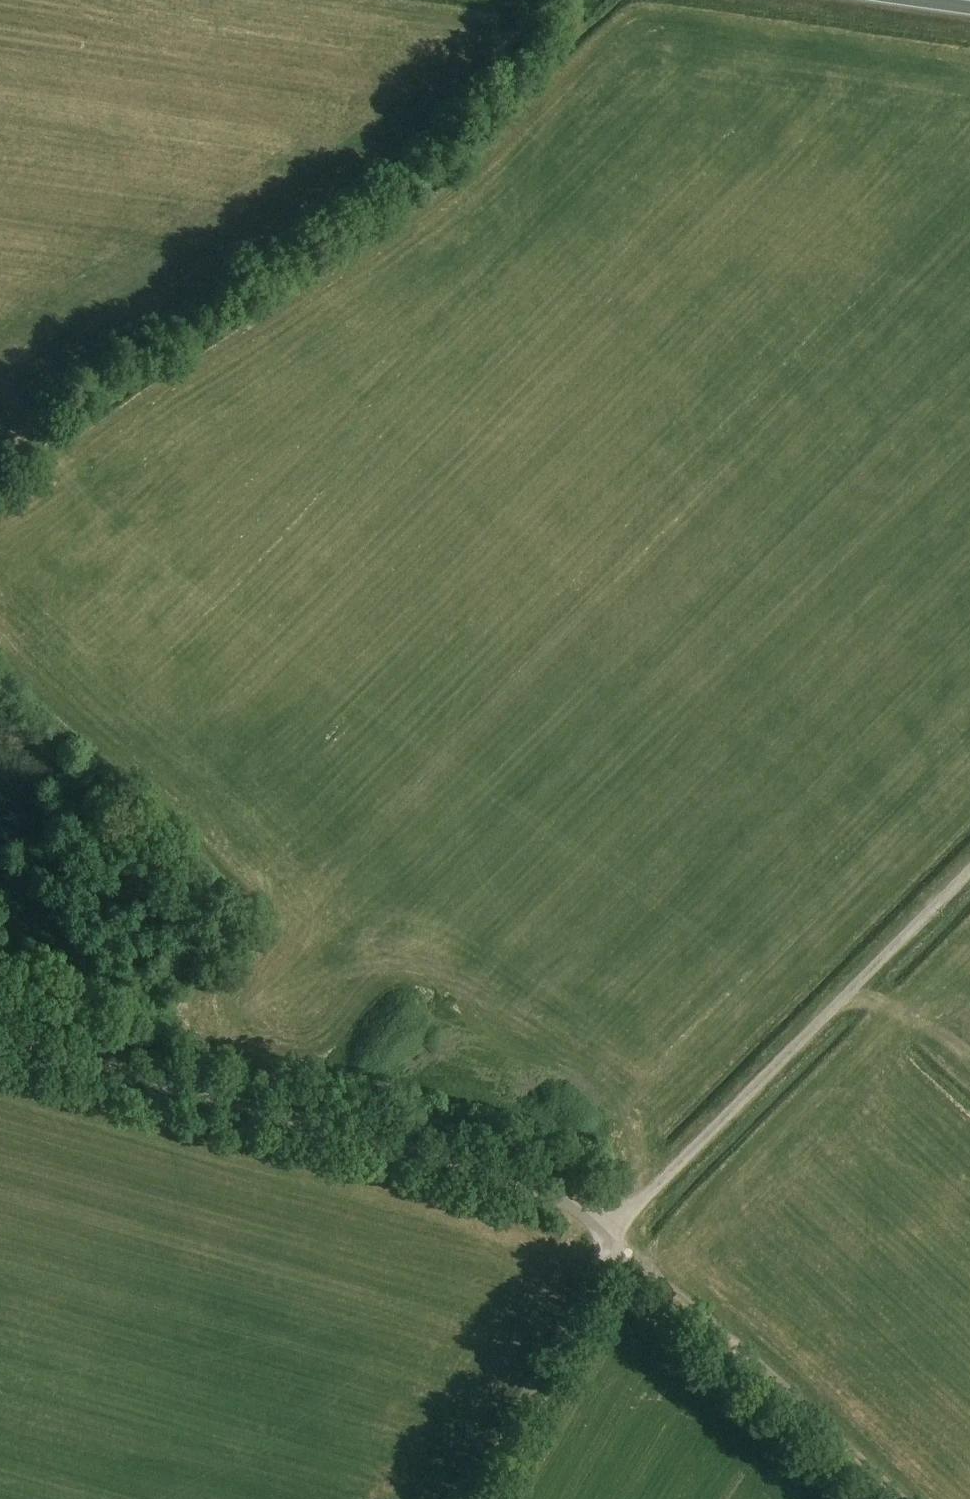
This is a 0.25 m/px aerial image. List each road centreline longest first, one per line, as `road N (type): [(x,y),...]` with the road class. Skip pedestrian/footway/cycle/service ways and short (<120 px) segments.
road 1 (unclassified): [(616,1239),(538,1189),(0,1037)]
road 2 (unclassified): [(616,1239),(652,1192),(969,872)]
road 3 (track): [(616,1239),(893,1498)]
road 4 (unclassified): [(467,1498),(616,1239)]

